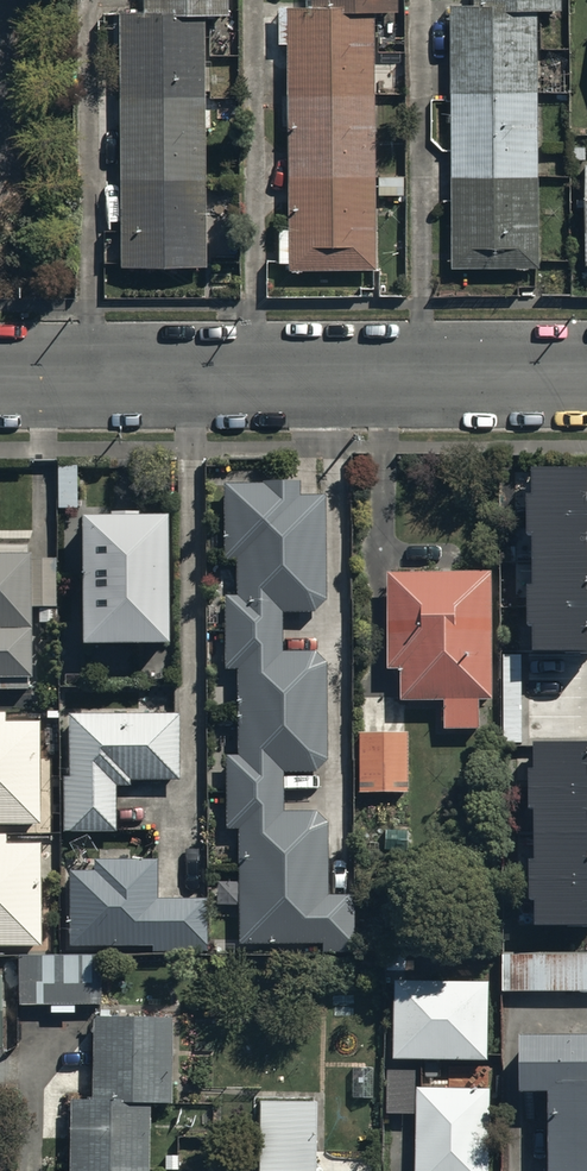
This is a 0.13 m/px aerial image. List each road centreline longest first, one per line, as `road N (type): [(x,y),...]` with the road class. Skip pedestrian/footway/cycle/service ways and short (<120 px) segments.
road 1 (residential): [(0,382),(586,378)]

